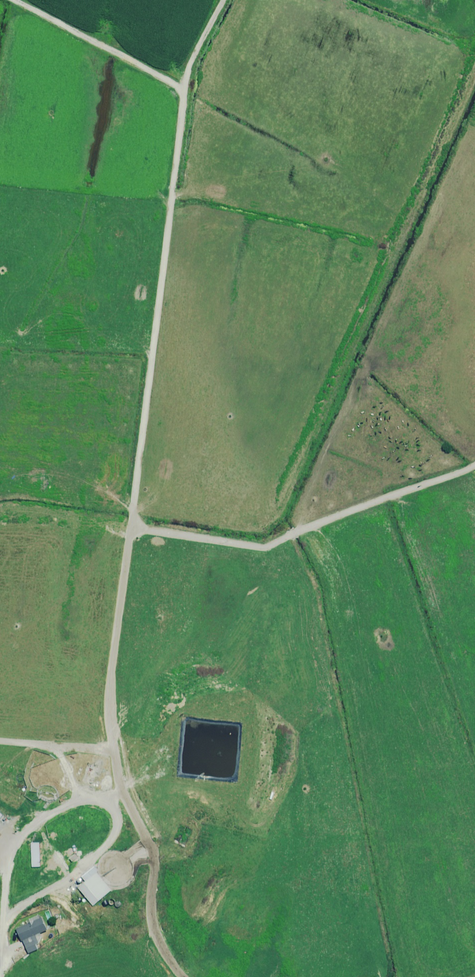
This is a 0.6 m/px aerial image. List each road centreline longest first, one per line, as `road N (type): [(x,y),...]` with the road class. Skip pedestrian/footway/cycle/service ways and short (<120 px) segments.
road 1 (track): [(183,976),(154,930),(155,858),(121,785),(111,686),(184,93),(190,63),(224,0)]
road 2 (track): [(474,466),(261,548),(132,528)]
road 3 (track): [(0,962),(11,852),(24,832),(82,800),(110,804),(118,825),(112,840),(50,890)]
road 4 (track): [(184,93),(16,0)]

